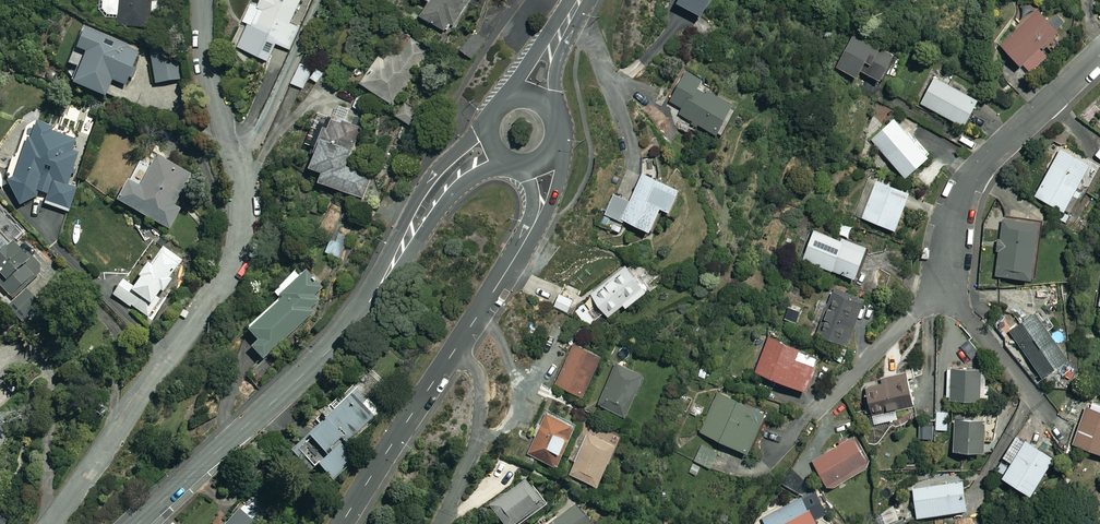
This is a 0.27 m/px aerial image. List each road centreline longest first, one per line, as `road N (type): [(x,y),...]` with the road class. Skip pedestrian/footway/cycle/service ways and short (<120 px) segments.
road 1 (residential): [(50,523),(237,251),(244,199),(206,72),(201,0)]
road 2 (tertiary): [(493,155),(467,162),(440,186),(338,342),(138,523)]
road 3 (residential): [(341,523),(531,230),(544,194),(539,165)]
road 4 (residential): [(944,294),(956,210),(975,171),(1099,53)]

